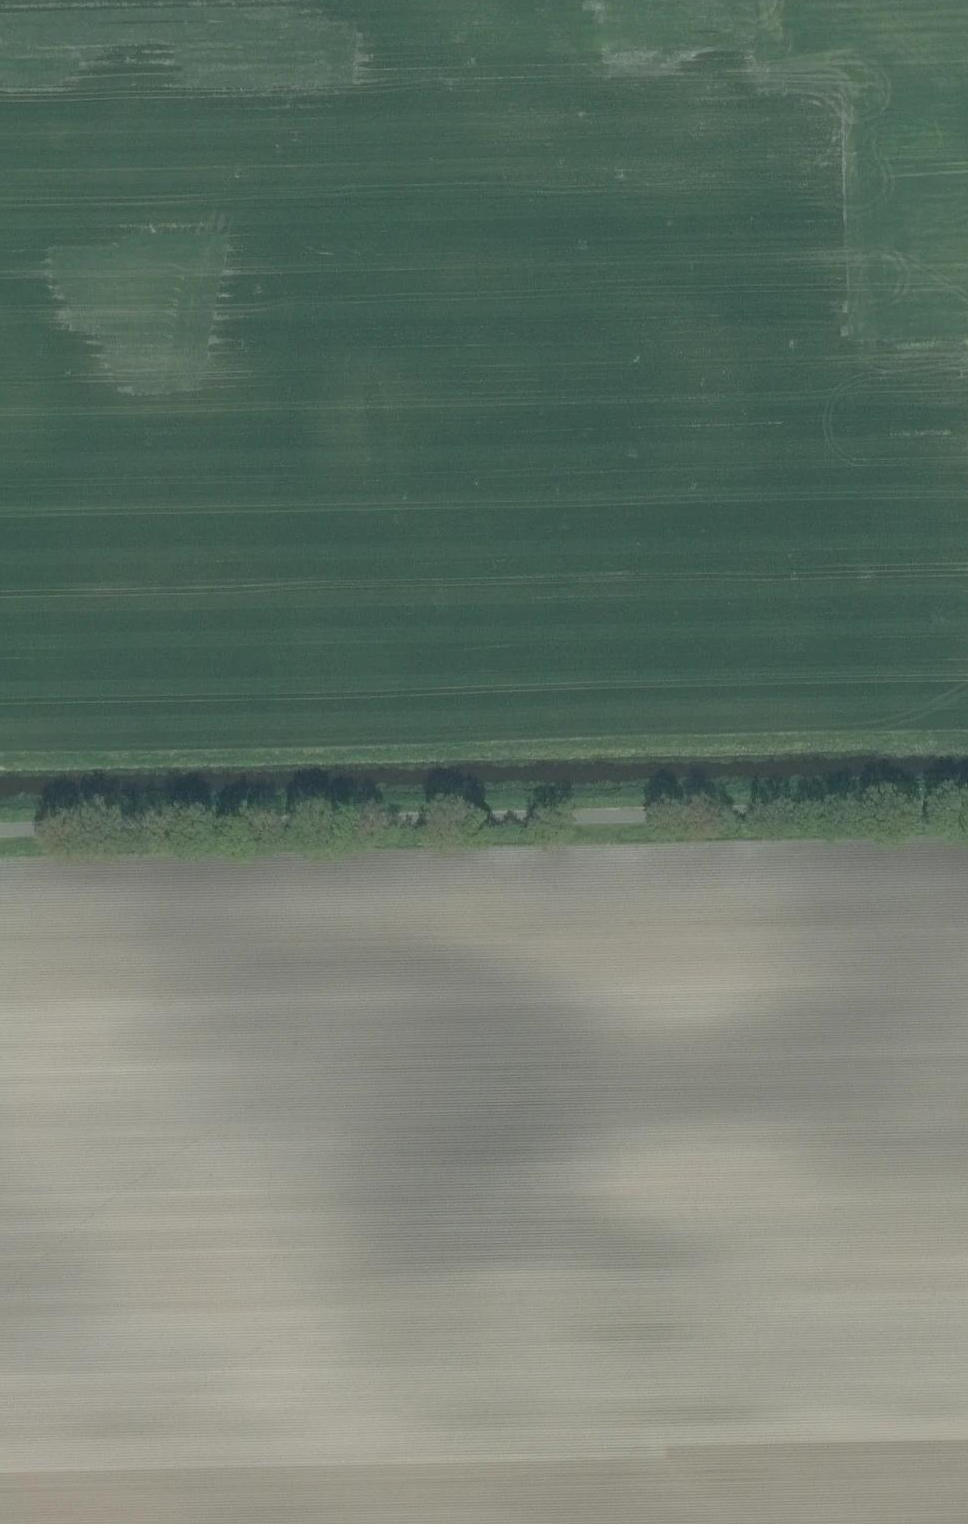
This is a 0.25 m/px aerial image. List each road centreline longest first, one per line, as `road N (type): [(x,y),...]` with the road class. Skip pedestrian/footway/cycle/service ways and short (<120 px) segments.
road 1 (unclassified): [(967,810),(0,832)]

